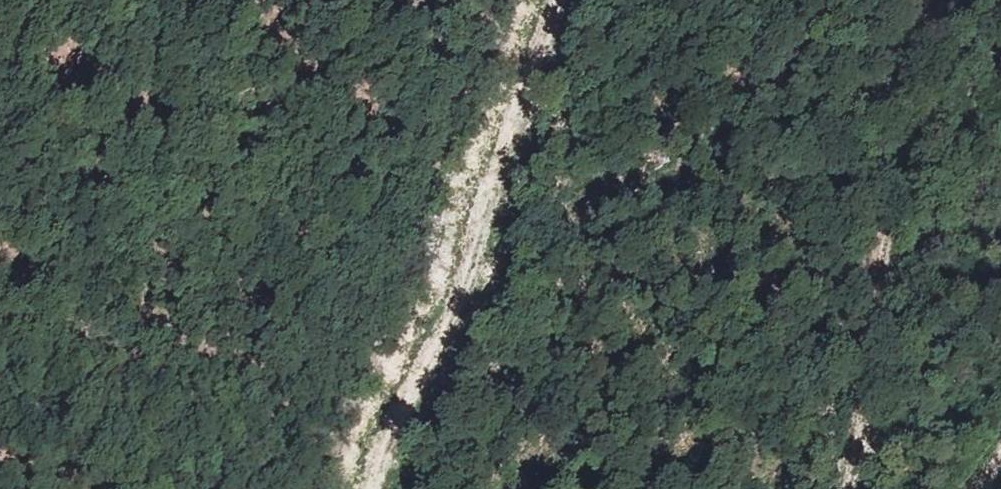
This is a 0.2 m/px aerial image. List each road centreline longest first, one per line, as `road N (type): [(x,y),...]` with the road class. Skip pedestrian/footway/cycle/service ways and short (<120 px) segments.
road 1 (track): [(360,488),(568,0)]
road 2 (track): [(851,488),(946,0)]

